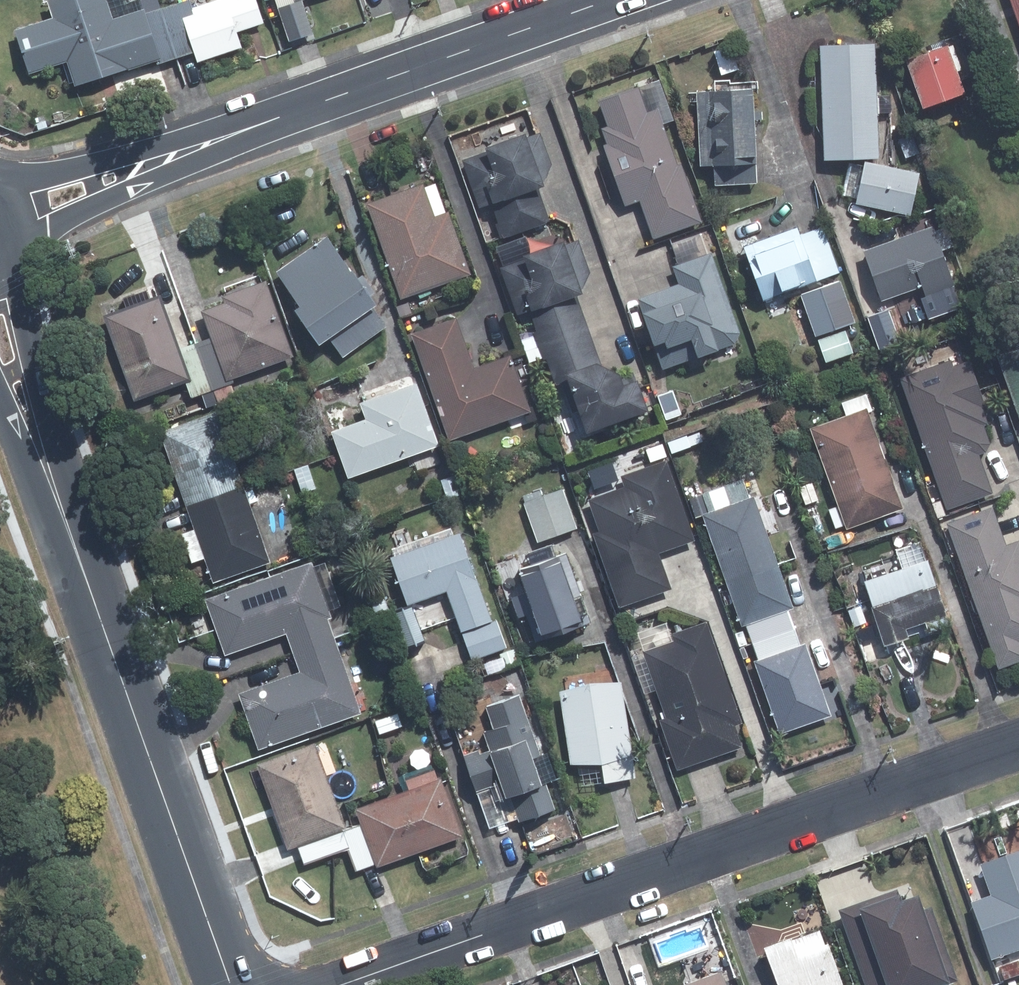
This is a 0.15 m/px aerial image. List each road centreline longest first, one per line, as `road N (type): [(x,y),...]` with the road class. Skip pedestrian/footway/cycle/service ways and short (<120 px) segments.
road 1 (residential): [(1018,741),(336,984)]
road 2 (secondary): [(230,984),(72,545)]
road 3 (tertiary): [(230,132),(603,0)]
road 4 (secondary): [(10,262),(72,545)]
road 5 (tertiary): [(5,185),(230,132)]
road 6 (tertiary): [(230,132),(22,231)]
road 7 (secondary): [(72,545),(0,394)]

